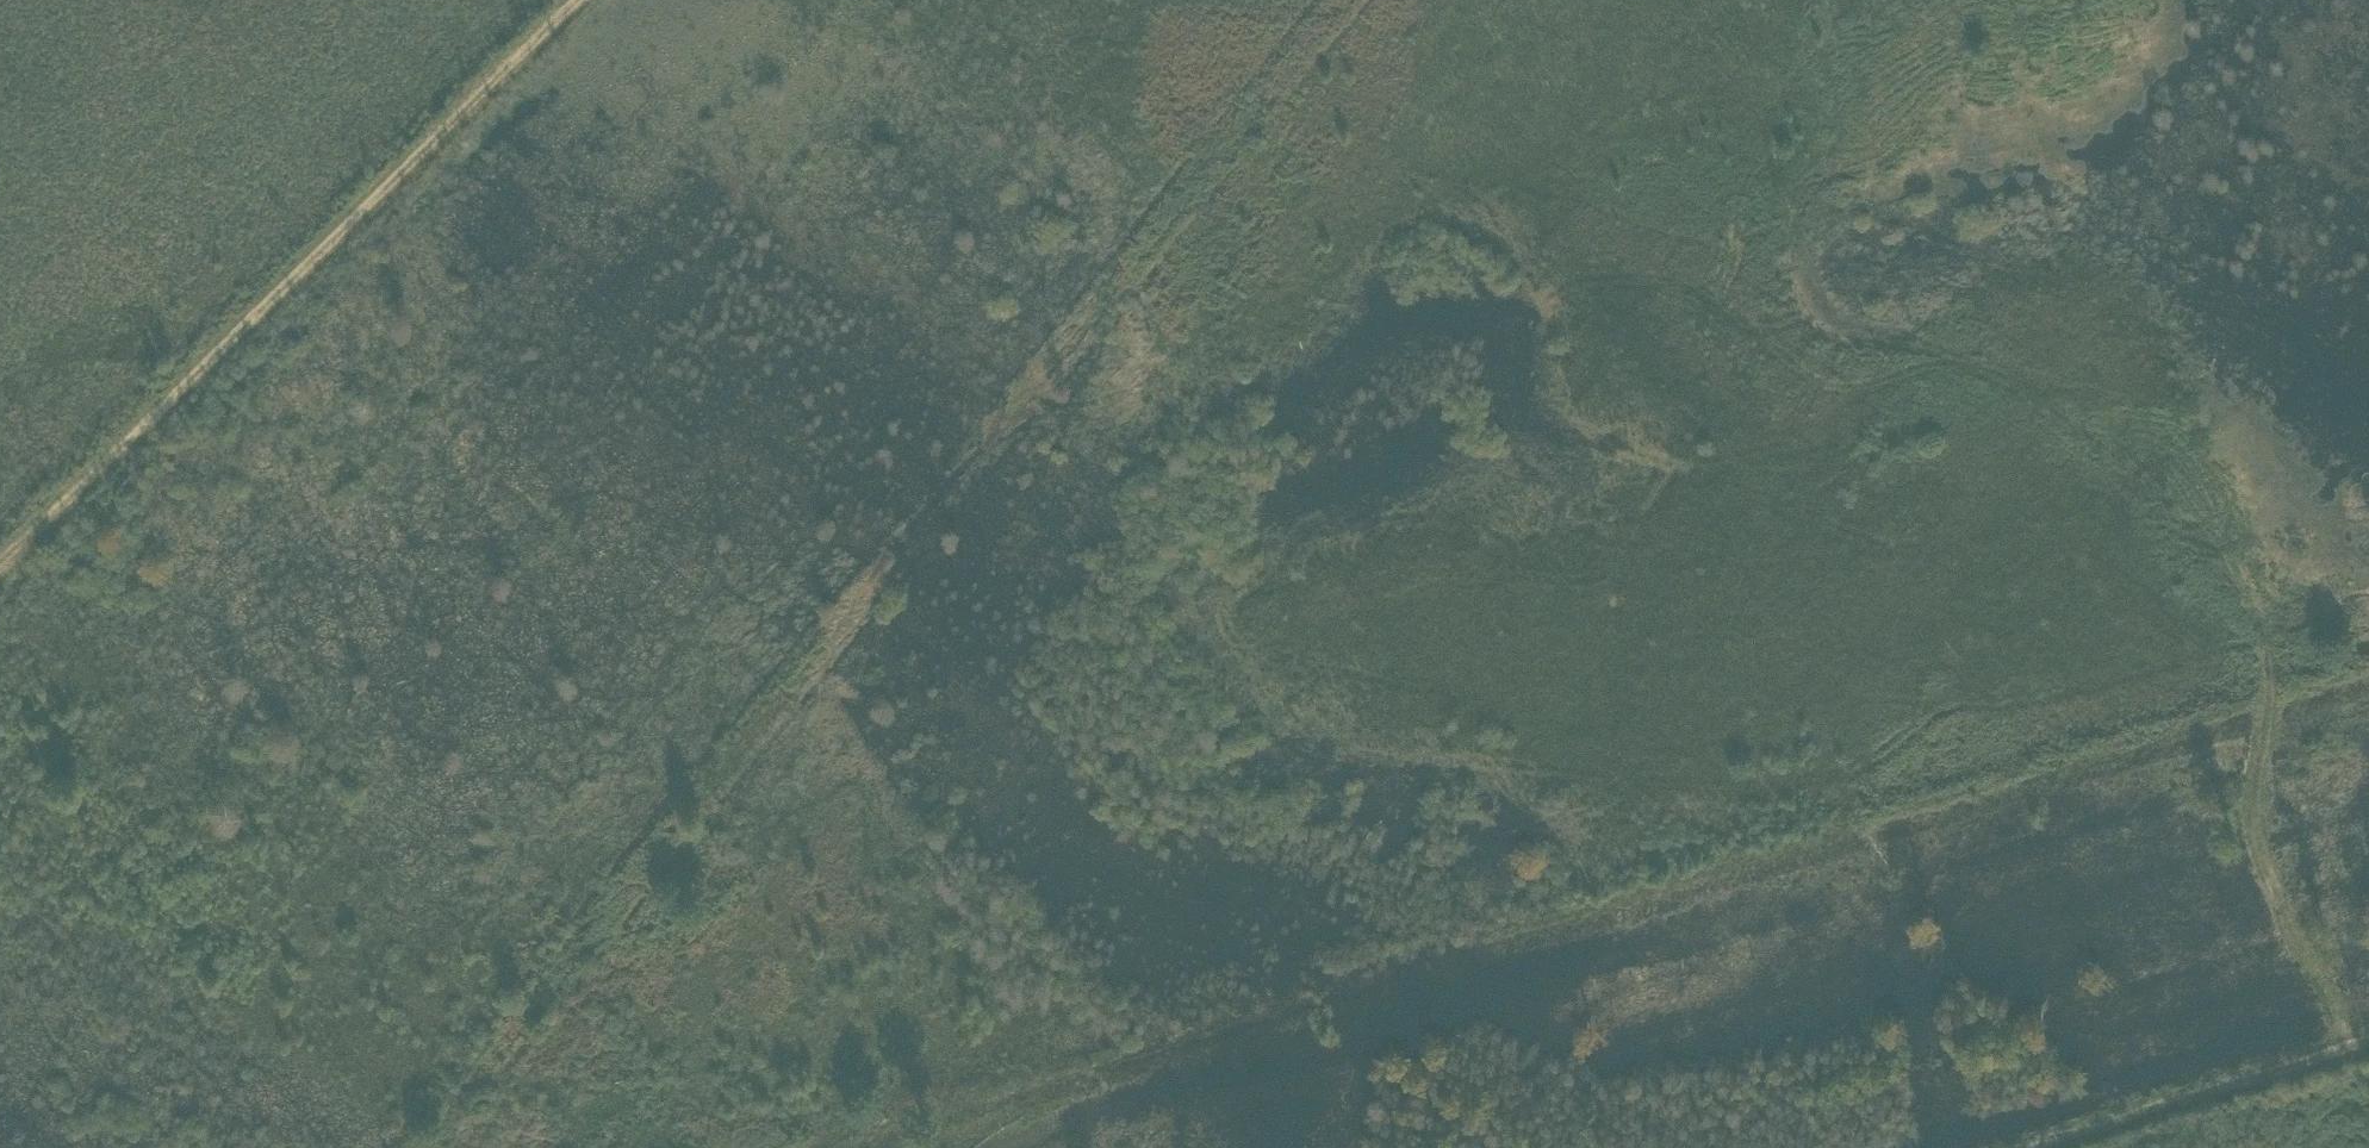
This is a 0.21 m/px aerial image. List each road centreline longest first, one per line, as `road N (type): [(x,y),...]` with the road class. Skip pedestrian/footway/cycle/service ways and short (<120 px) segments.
road 1 (track): [(0,561),(577,0)]
road 2 (track): [(2368,1029),(1997,1147)]

